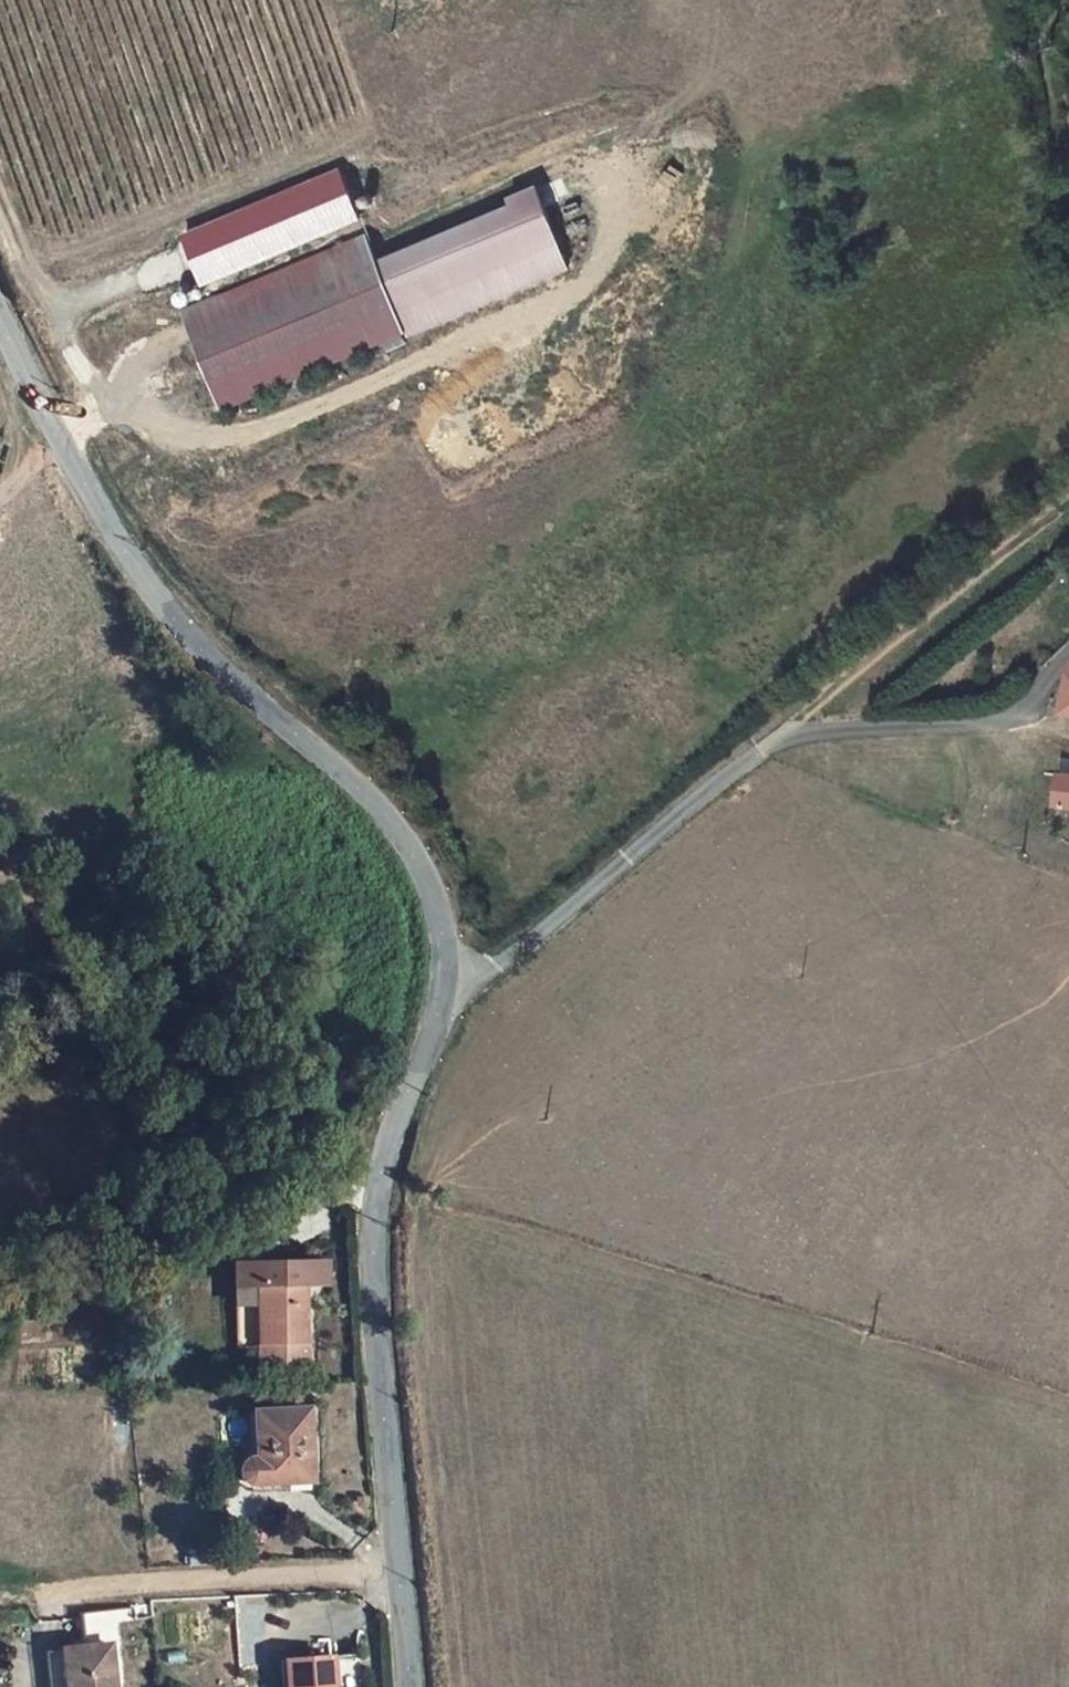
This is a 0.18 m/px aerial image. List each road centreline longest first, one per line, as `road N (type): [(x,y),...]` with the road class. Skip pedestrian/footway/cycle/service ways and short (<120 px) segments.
road 1 (tertiary): [(410,1686),(366,1231),(383,1150),(447,992),(441,926),(404,838),(179,628),(90,493),(0,315)]

